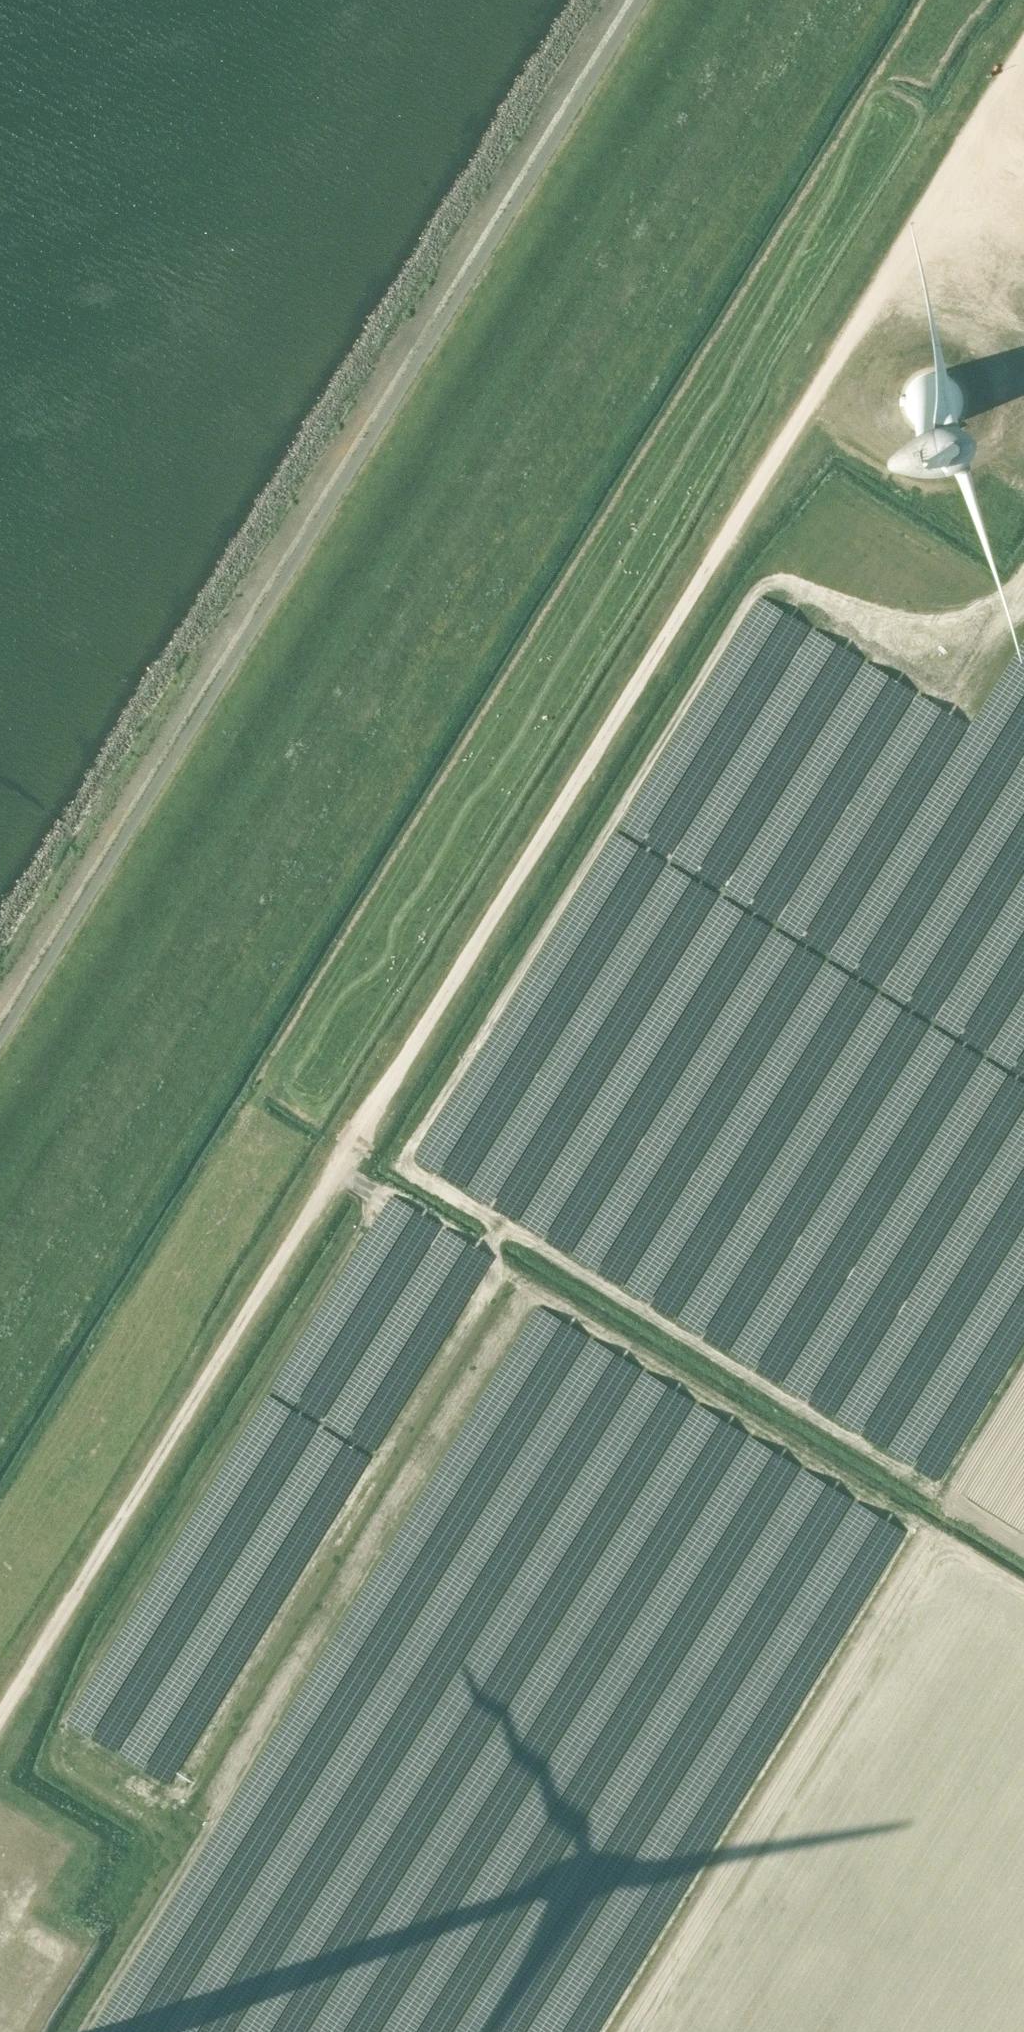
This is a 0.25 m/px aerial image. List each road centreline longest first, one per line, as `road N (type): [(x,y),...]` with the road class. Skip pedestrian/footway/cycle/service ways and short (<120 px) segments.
road 1 (unclassified): [(0,1038),(640,0)]

